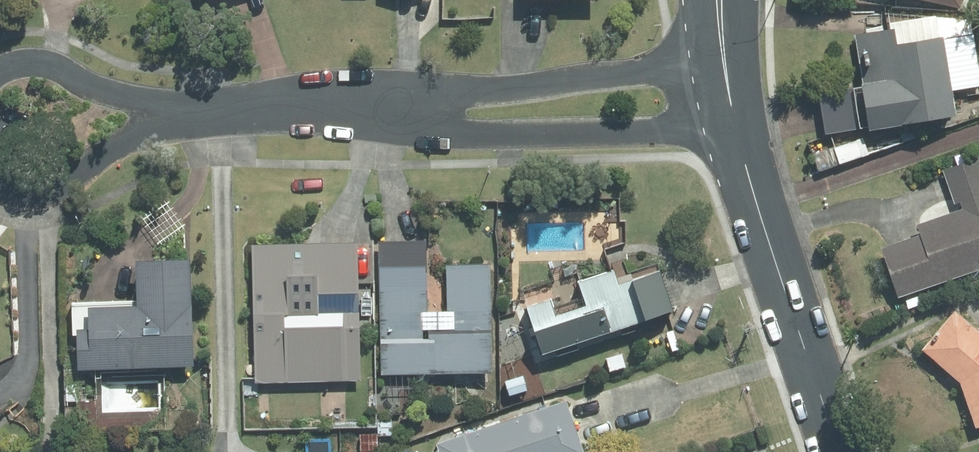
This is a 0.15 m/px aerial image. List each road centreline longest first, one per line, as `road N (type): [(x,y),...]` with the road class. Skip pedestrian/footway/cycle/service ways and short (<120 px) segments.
road 1 (residential): [(716,123),(507,134),(374,108)]
road 2 (residential): [(374,108),(701,64)]
road 3 (tertiary): [(839,451),(761,218)]
road 4 (residential): [(190,114),(129,137),(61,179),(22,184),(0,177)]
road 5 (residential): [(190,114),(374,108)]
road 6 (residential): [(0,72),(41,65),(166,108)]

